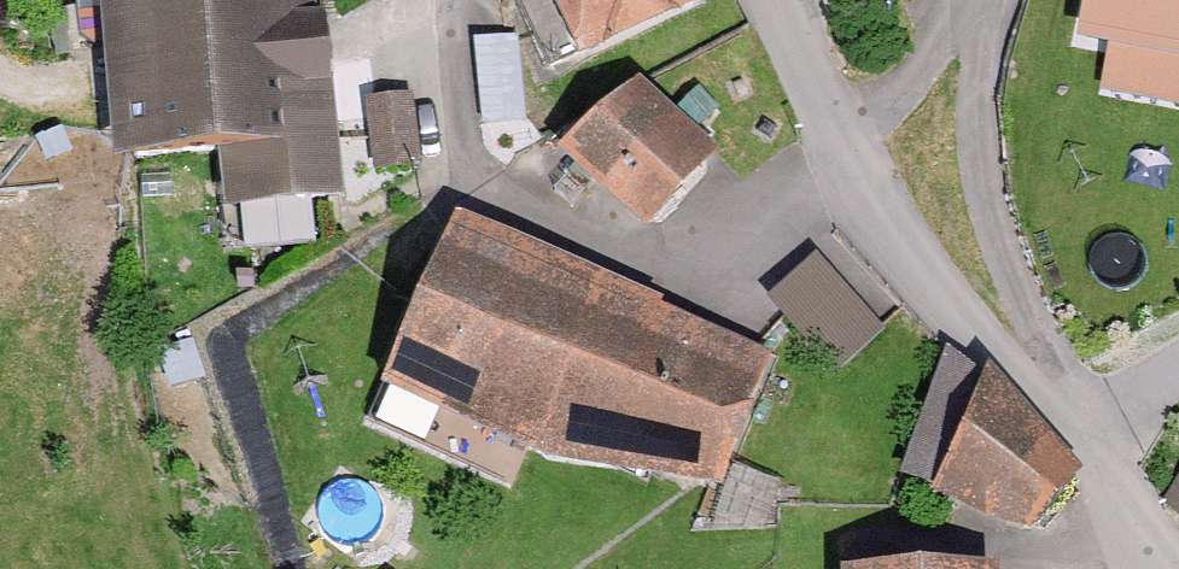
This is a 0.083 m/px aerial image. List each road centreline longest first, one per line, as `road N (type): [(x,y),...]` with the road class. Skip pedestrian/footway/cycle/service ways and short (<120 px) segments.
road 1 (residential): [(1175,568),(1079,425),(963,311),(899,226),(844,143),(773,0)]

